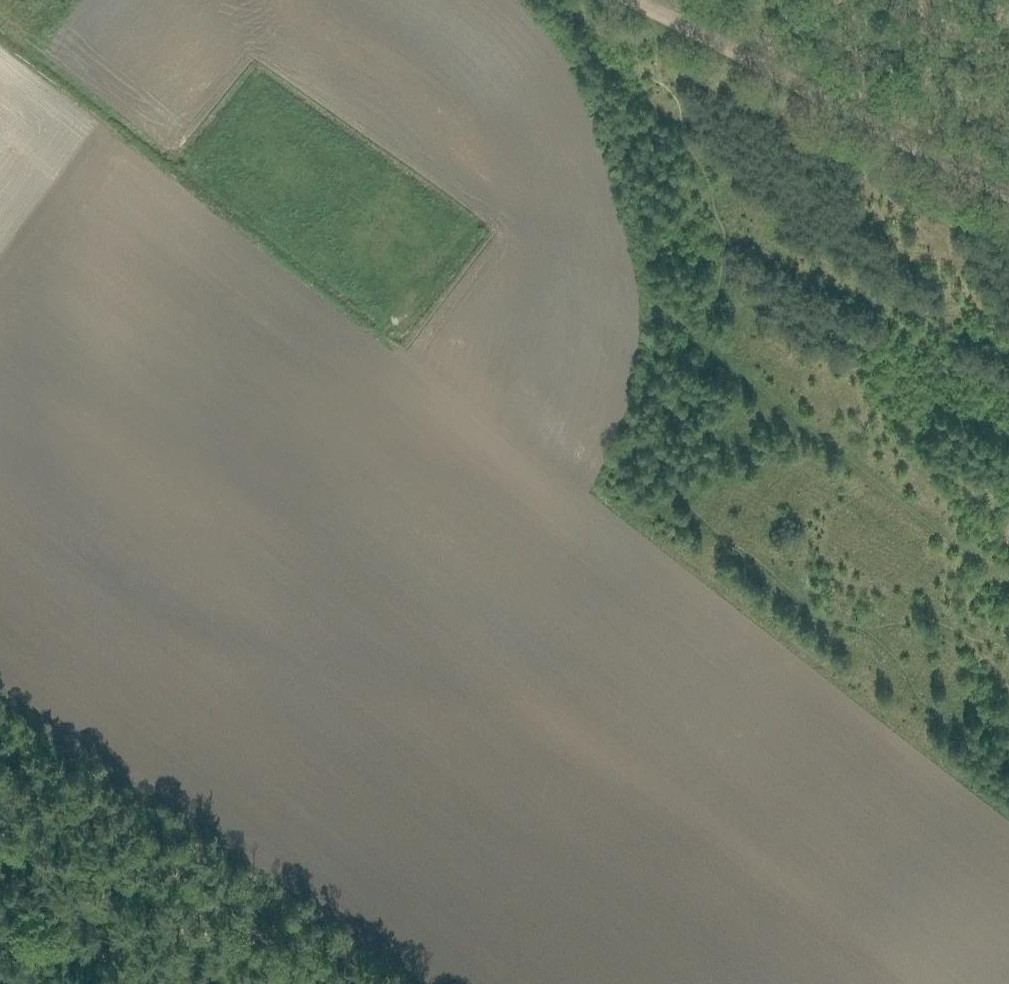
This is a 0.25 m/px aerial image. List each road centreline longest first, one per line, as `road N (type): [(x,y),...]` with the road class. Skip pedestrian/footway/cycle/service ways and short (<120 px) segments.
road 1 (track): [(1008,583),(659,311)]
road 2 (track): [(1008,198),(621,0)]

